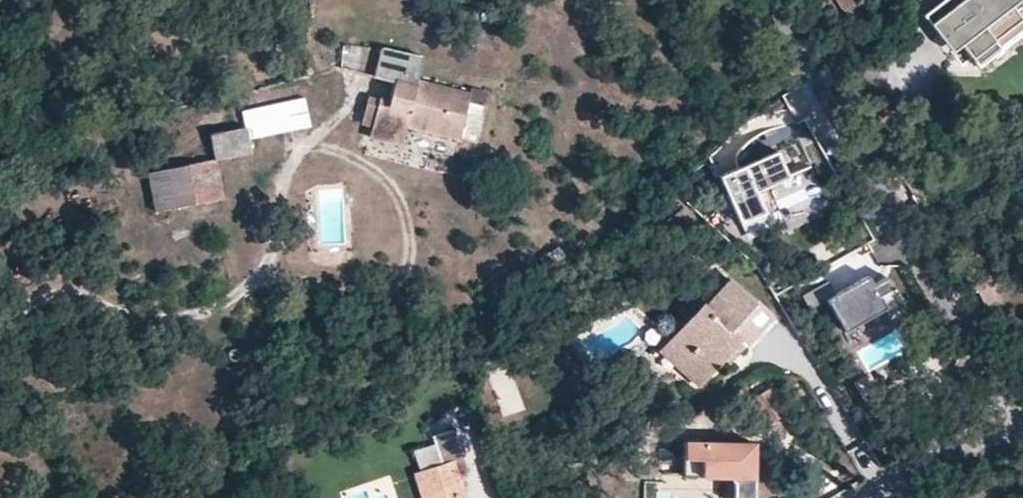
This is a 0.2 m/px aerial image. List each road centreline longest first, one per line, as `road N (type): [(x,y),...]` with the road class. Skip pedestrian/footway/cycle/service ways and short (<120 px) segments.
road 1 (residential): [(770,0),(891,221),(1022,427)]
road 2 (residential): [(878,497),(941,461),(1022,436)]

